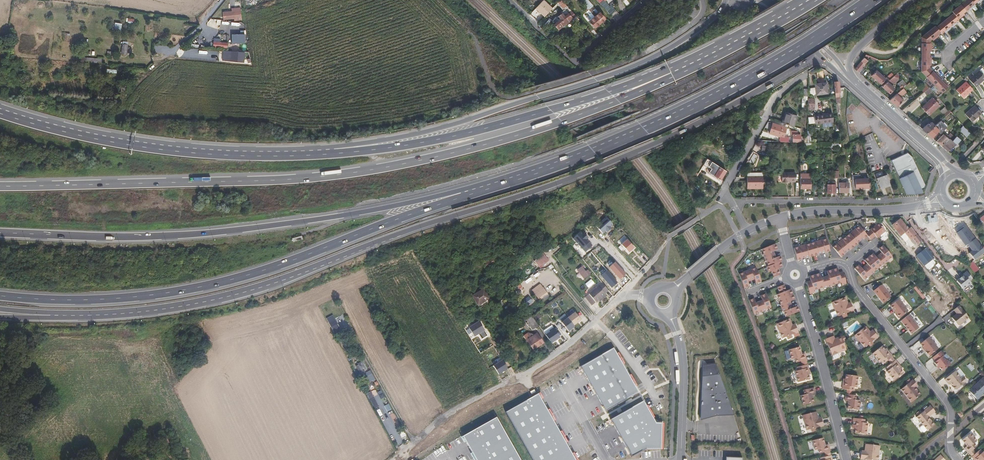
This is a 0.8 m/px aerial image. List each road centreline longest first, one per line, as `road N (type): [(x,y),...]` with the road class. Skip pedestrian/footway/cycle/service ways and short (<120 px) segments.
road 1 (trunk): [(76,314),(173,307),(265,286),(656,145),(824,53)]
road 2 (trunk): [(674,72),(561,122),(461,152),(342,175),(0,186)]
road 3 (trunk): [(0,296),(102,299),(228,281),(469,190)]
road 4 (trunk): [(469,190),(644,131),(738,86),(873,0)]
road 5 (motorway): [(727,0),(704,26),(648,61),(471,119),(331,152)]
road 6 (motorway): [(674,72),(480,130),(331,152)]
road 7 (trunk): [(134,237),(299,222),(469,190)]
road 8 (motorway): [(331,152),(189,151),(0,111)]
road 9 (residential): [(414,444),(457,409),(546,361),(625,294),(648,297)]
road 10 (residential): [(703,0),(702,15),(655,49),(531,91)]
road 11 (residential): [(506,0),(574,63),(643,0)]
road 12 (residential): [(912,207),(905,200),(732,205)]
road 13 (residential): [(847,459),(797,283)]
road 14 (residential): [(732,205),(725,190),(774,100),(804,74)]
road 15 (trunk): [(810,0),(674,72)]
road 16 (residential): [(669,315),(683,353),(681,459)]
road 17 (motorway): [(0,233),(134,237)]
road 18 (residential): [(912,207),(779,216)]
road 19 (residential): [(957,459),(949,406),(905,349)]

